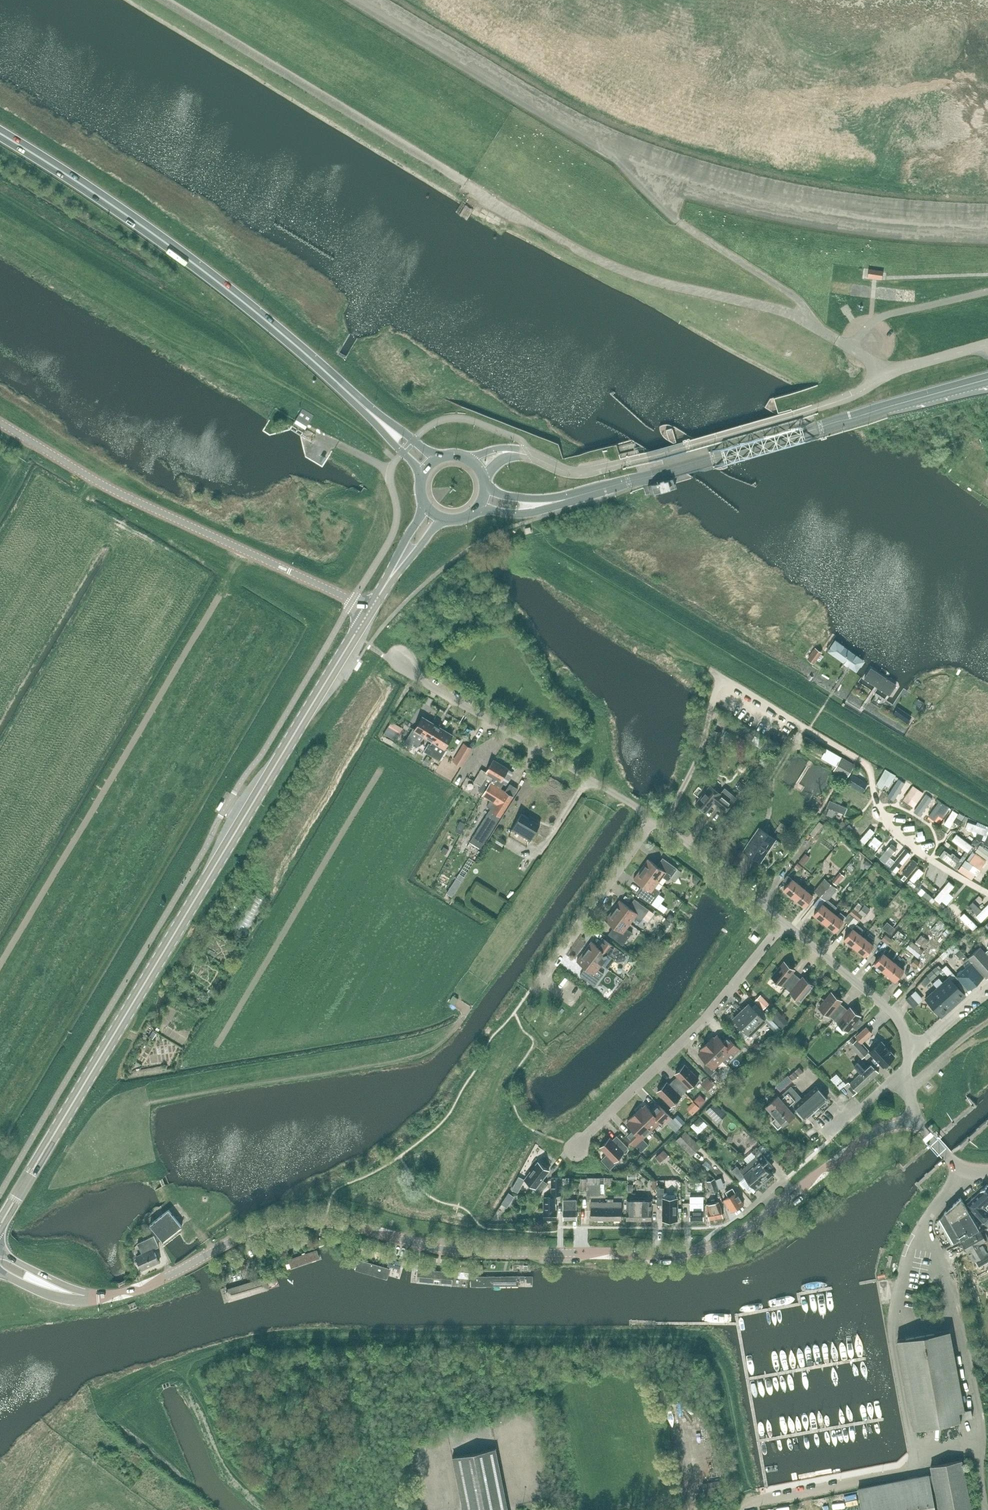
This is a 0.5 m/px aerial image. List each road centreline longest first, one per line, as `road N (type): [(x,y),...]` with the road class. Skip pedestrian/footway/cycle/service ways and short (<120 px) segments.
road 1 (tertiary): [(179,1270),(258,1229),(297,1221),(466,1251),(696,1251),(756,1222),(872,1135),(917,1126)]
road 2 (primary): [(0,1225),(371,609)]
road 3 (primary): [(364,406),(219,282),(0,134)]
road 4 (primary): [(579,496),(987,379)]
road 5 (unclassified): [(371,609),(104,485),(0,422)]
road 6 (unclassified): [(649,456),(840,401),(892,373),(987,344)]
road 7 (residential): [(576,1147),(706,1019),(785,923)]
road 8 (residential): [(654,818),(397,659)]
road 9 (residential): [(534,990),(654,818)]
road 10 (unclassified): [(739,1509),(748,1501),(906,1473),(914,1460)]
road 11 (residential): [(907,1055),(893,1015),(785,923)]
road 12 (residential): [(785,923),(654,818)]
road 13 (unclassified): [(892,1330),(914,1460)]
road 14 (unclassified): [(958,1319),(980,1447)]
road 15 (unclassified): [(649,456),(577,473),(529,455)]

